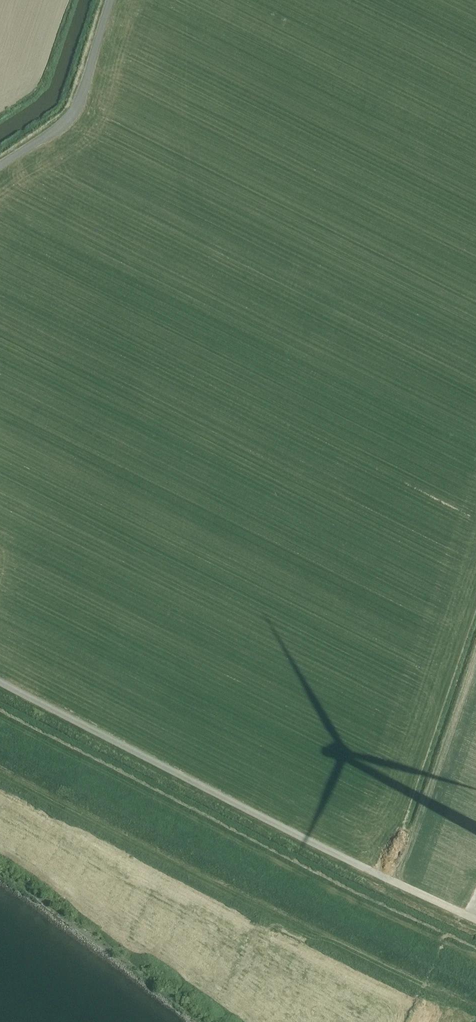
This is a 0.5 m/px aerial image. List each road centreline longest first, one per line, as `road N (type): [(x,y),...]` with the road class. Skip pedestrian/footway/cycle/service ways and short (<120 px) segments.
road 1 (track): [(0,721),(475,959)]
road 2 (track): [(475,922),(0,685)]

